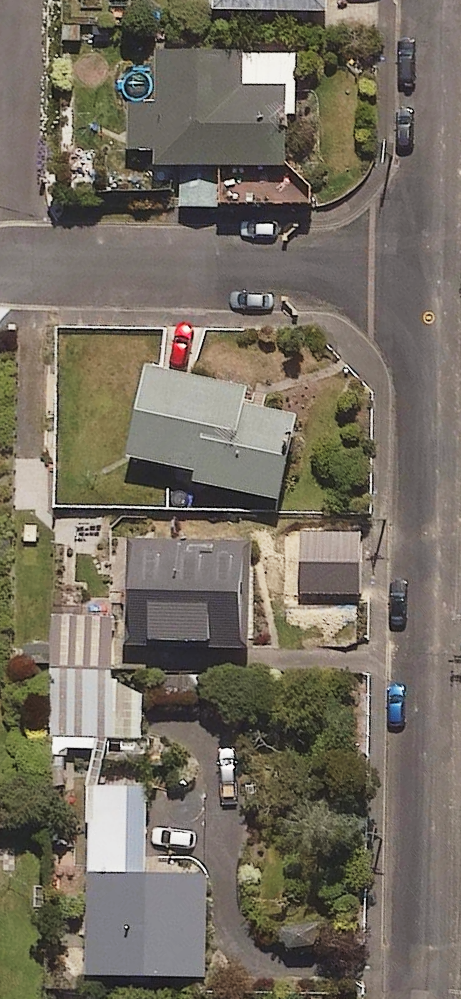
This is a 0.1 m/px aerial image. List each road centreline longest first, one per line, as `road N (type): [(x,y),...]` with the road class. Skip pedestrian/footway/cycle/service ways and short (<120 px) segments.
road 1 (residential): [(422,998),(431,270)]
road 2 (residential): [(431,270),(0,265)]
road 3 (residential): [(431,270),(434,0)]

